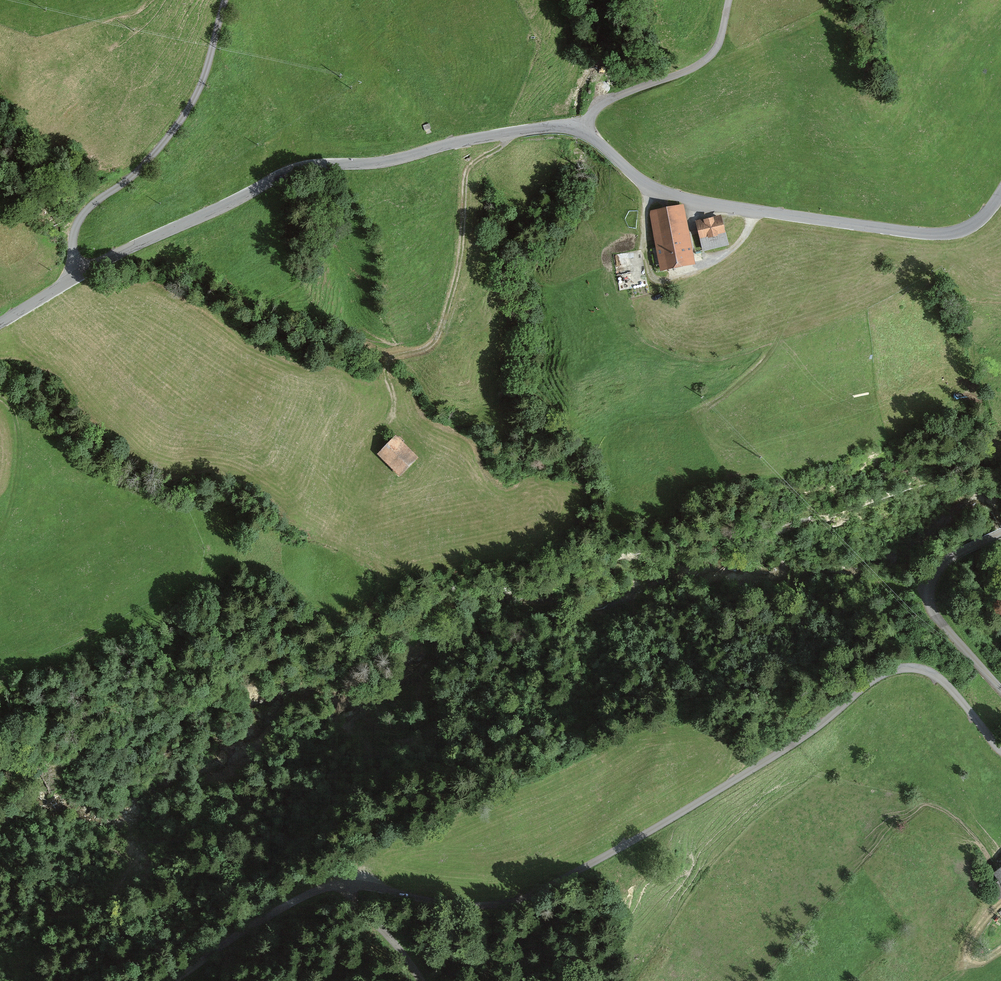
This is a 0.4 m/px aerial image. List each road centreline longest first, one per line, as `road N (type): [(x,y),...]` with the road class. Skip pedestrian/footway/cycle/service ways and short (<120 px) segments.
road 1 (tertiary): [(0,323),(290,172),(393,161),(508,132),(573,129),(645,184),(686,199),(909,232),(962,230),(1000,191)]
road 2 (track): [(179,980),(240,934),(327,888),(483,909),(530,897),(771,759),(893,671),(939,678),(1000,751)]
road 3 (track): [(508,132),(502,147),(466,175),(466,253),(447,332),(435,349),(385,362),(393,413),(381,429)]
road 4 (track): [(645,184),(646,250),(658,279),(727,253),(753,210)]
road 5 (track): [(1000,688),(937,619),(930,594),(941,567),(1000,534)]
road 6 (track): [(582,133),(609,100),(708,58),(729,0)]
road 7 (track): [(340,886),(423,980)]

